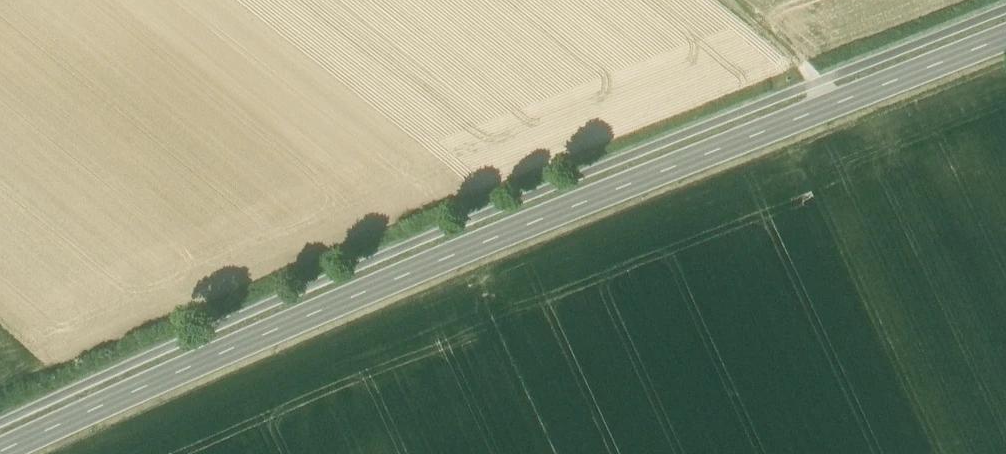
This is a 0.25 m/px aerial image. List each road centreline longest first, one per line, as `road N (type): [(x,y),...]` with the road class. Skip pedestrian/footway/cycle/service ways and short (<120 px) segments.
road 1 (secondary): [(0,453),(552,213),(1005,37)]
road 2 (track): [(838,101),(718,0)]

